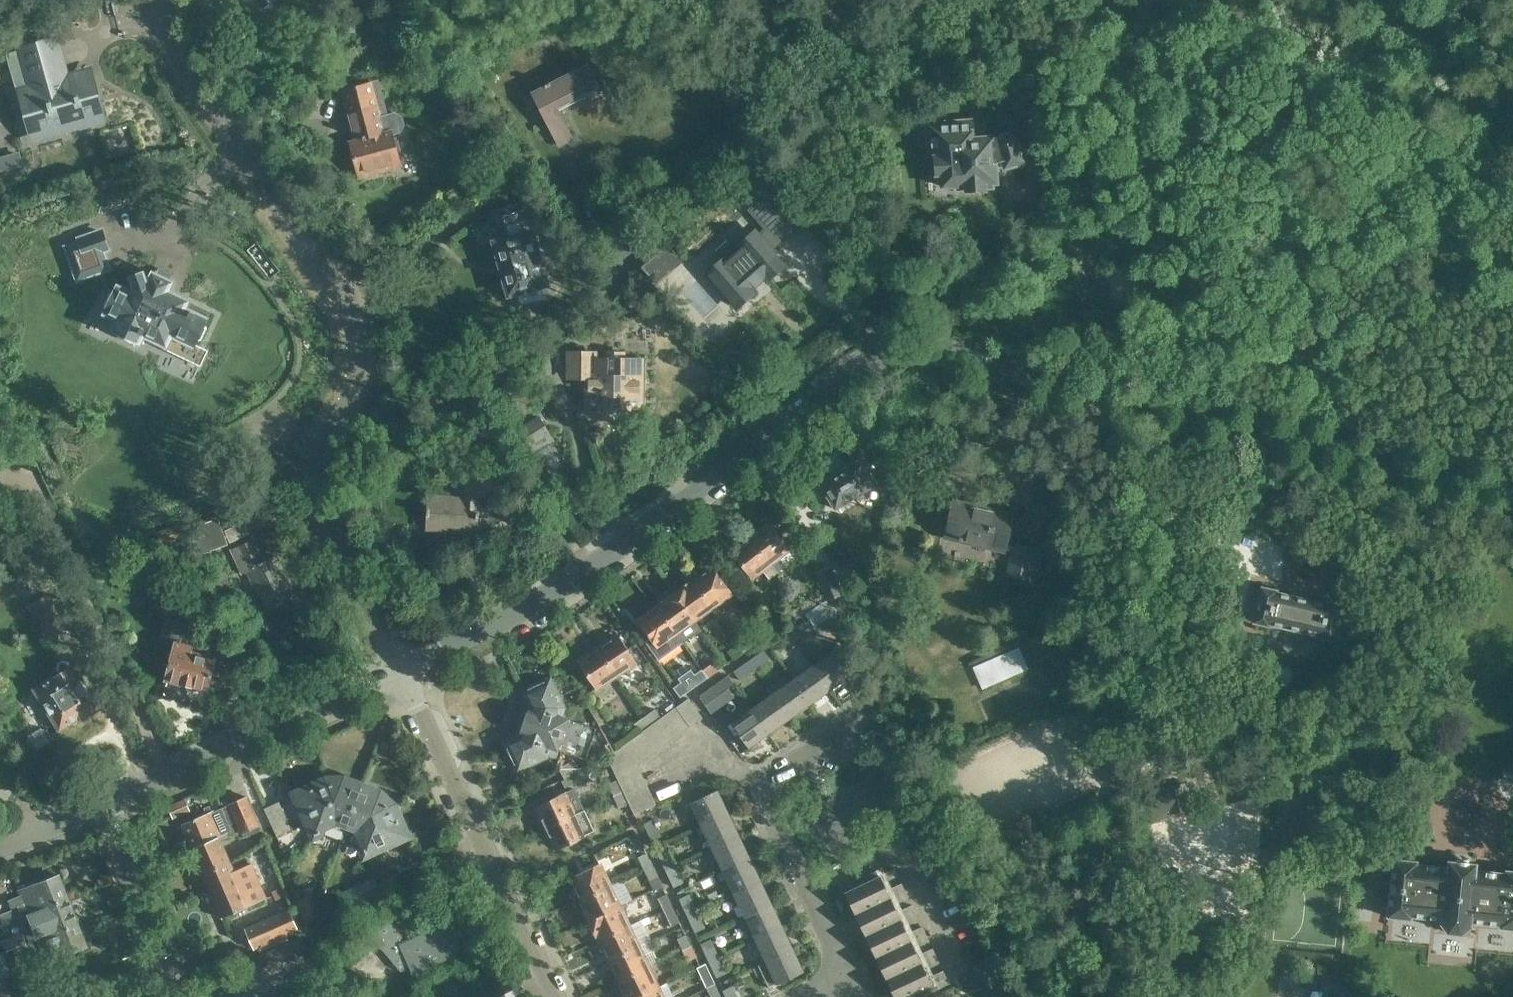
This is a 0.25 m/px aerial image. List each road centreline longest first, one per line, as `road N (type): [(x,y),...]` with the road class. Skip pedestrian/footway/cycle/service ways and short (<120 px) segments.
road 1 (tertiary): [(400,670),(559,585),(803,403),(857,366),(890,354),(982,363),(1512,486)]
road 2 (residential): [(164,0),(174,53),(307,242),(355,325),(356,380),(318,445),(313,481),(400,670)]
road 3 (residential): [(807,996),(849,978),(759,786),(869,711)]
road 4 (residential): [(555,996),(400,670)]
road 5 (tertiary): [(107,802),(400,670)]
road 6 (residential): [(164,967),(107,802)]

